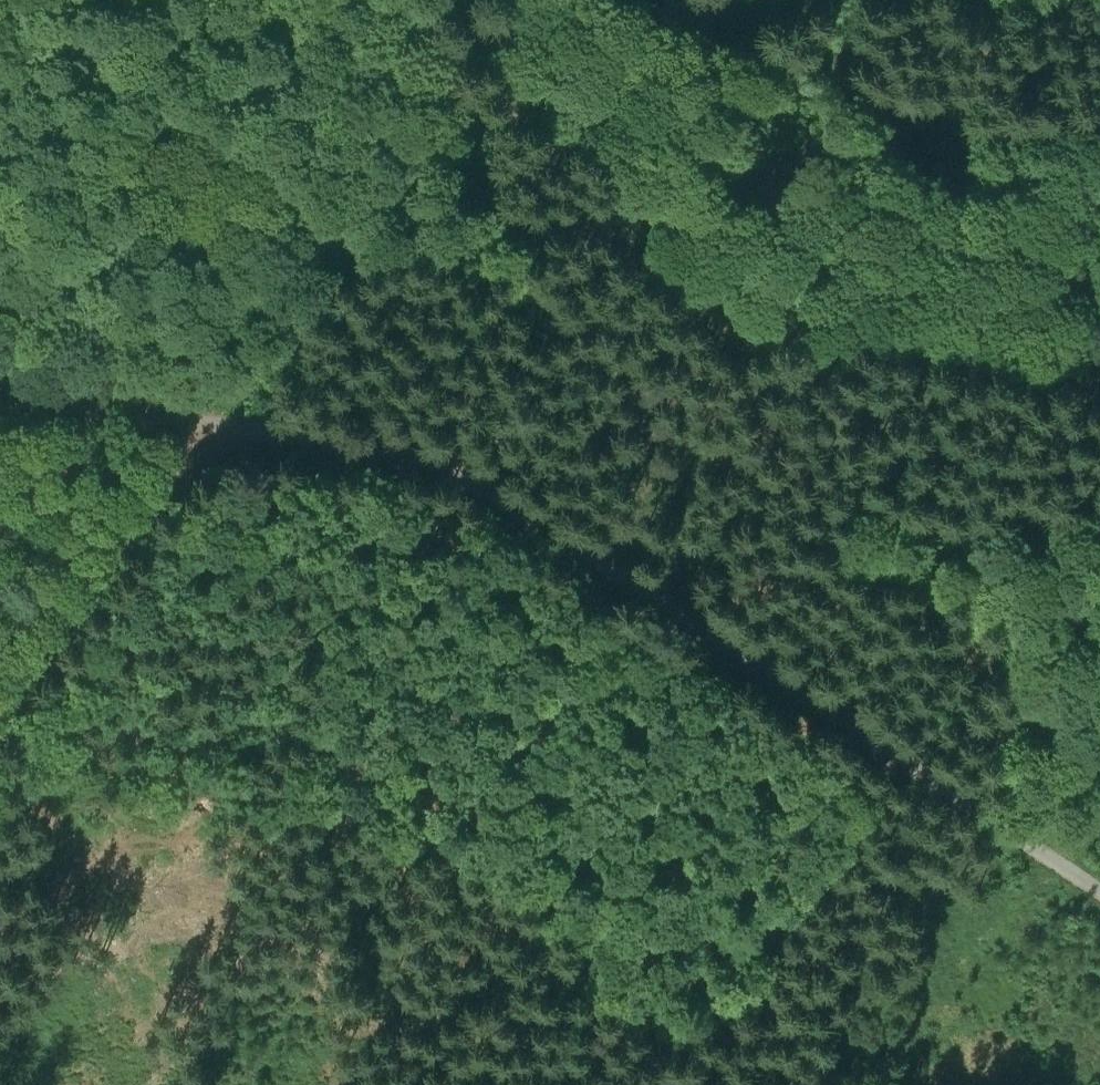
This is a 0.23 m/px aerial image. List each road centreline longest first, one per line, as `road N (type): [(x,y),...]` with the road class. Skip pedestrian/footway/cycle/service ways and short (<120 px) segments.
road 1 (track): [(214,427),(0,393)]

